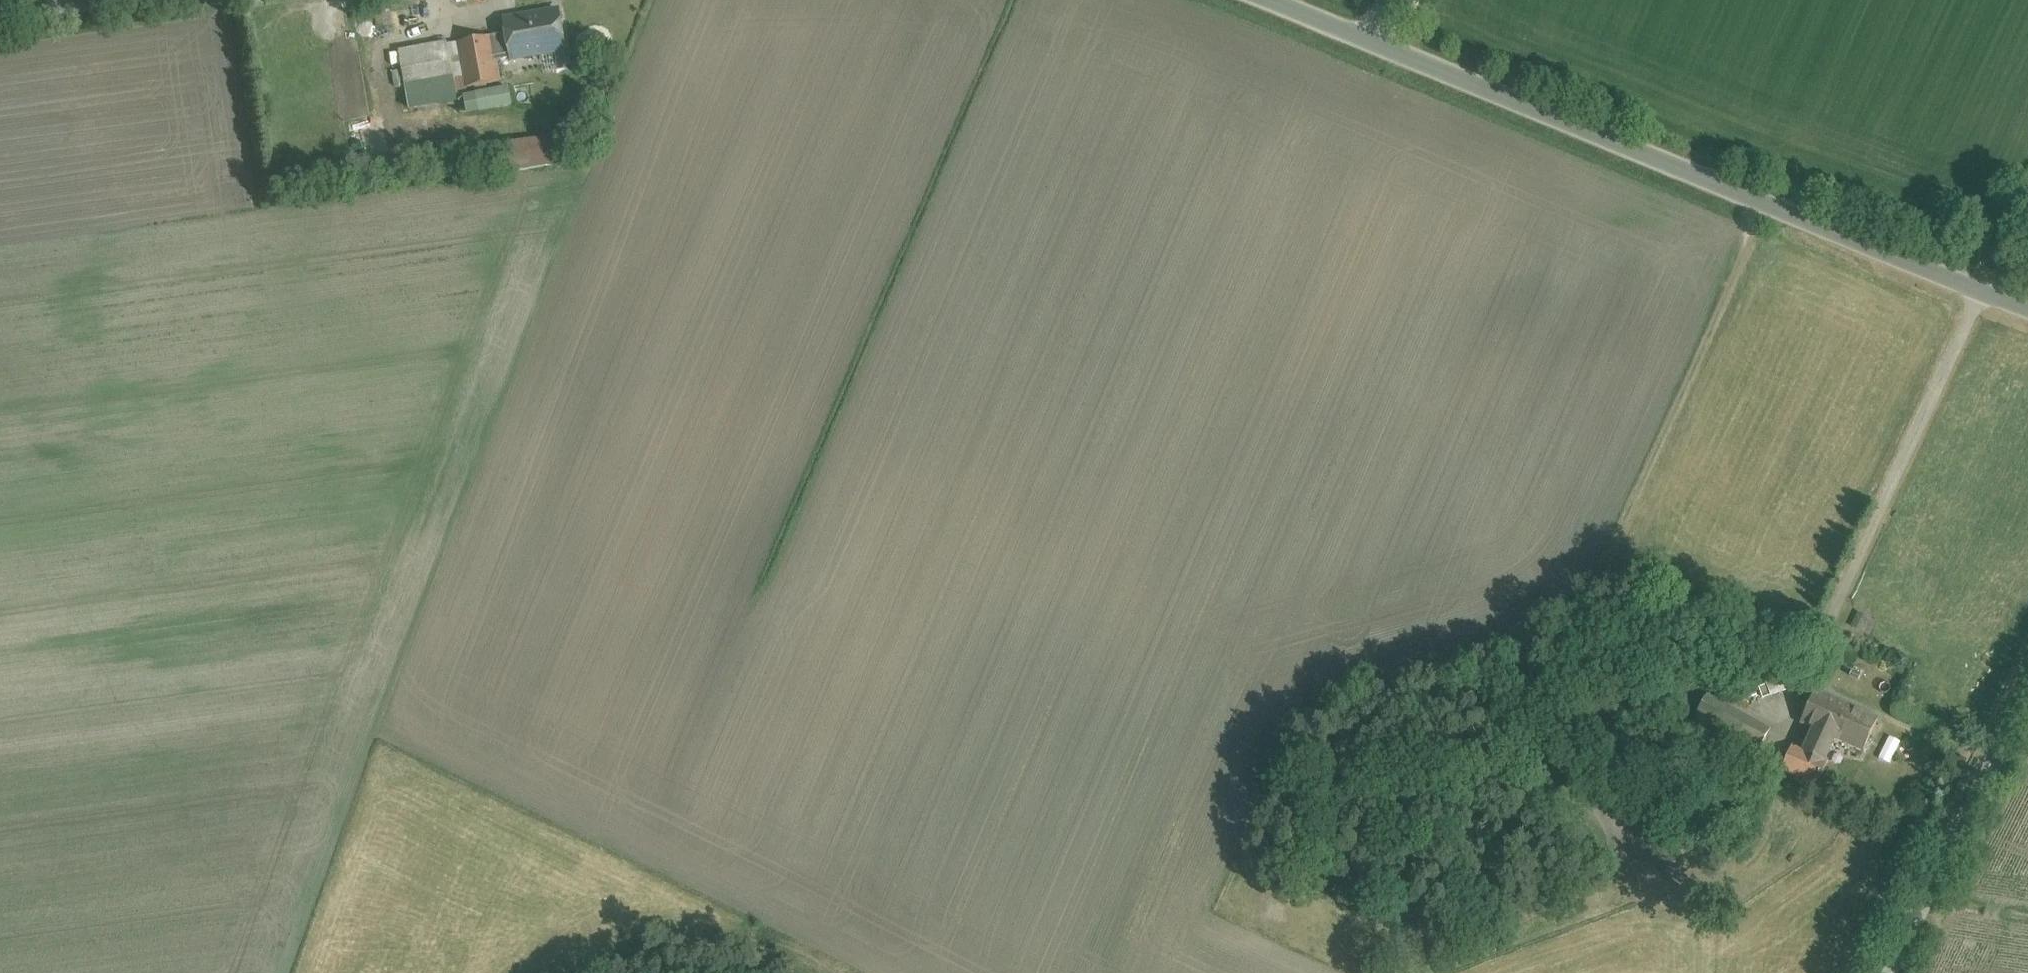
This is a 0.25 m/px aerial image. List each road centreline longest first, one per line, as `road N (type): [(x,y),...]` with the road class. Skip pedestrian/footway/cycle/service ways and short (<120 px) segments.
road 1 (unclassified): [(1263,0),(2027,309)]
road 2 (unclassified): [(2027,694),(1894,972)]

